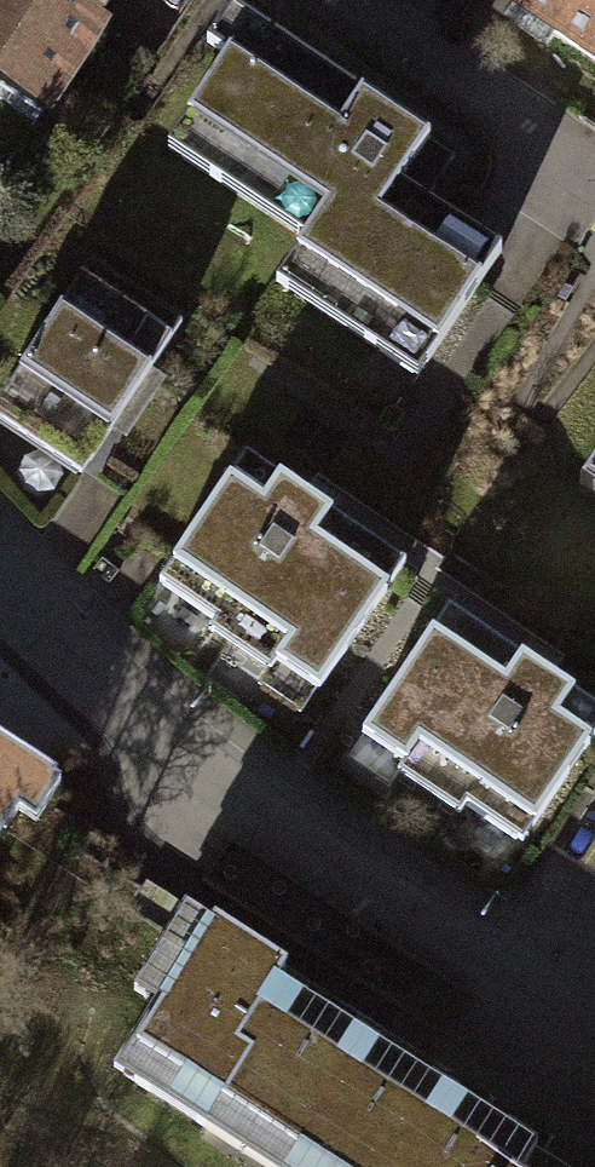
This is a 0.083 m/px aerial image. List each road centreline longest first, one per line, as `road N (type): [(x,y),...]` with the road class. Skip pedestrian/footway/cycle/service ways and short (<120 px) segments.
road 1 (residential): [(0,583),(135,712),(272,826),(567,1017)]

